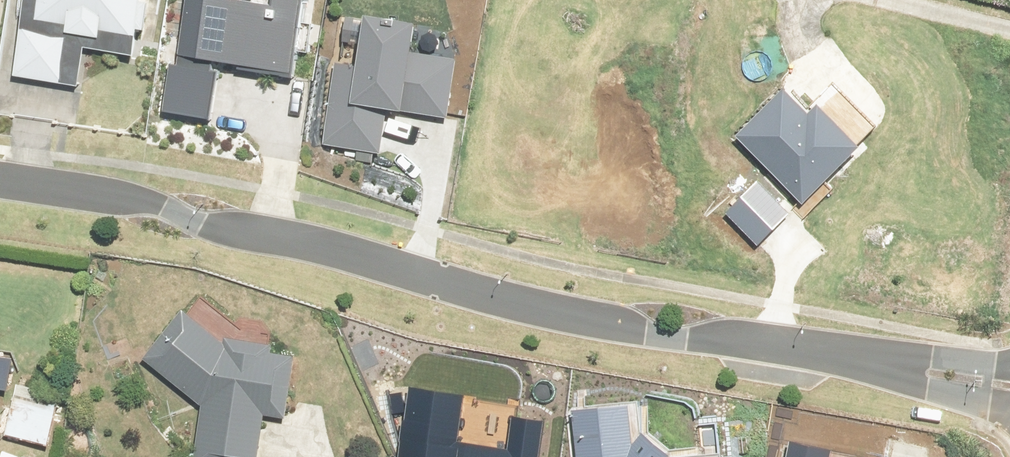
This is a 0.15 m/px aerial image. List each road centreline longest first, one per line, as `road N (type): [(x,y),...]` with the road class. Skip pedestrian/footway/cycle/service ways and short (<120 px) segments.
road 1 (residential): [(1009,388),(472,304),(180,222),(0,187)]

